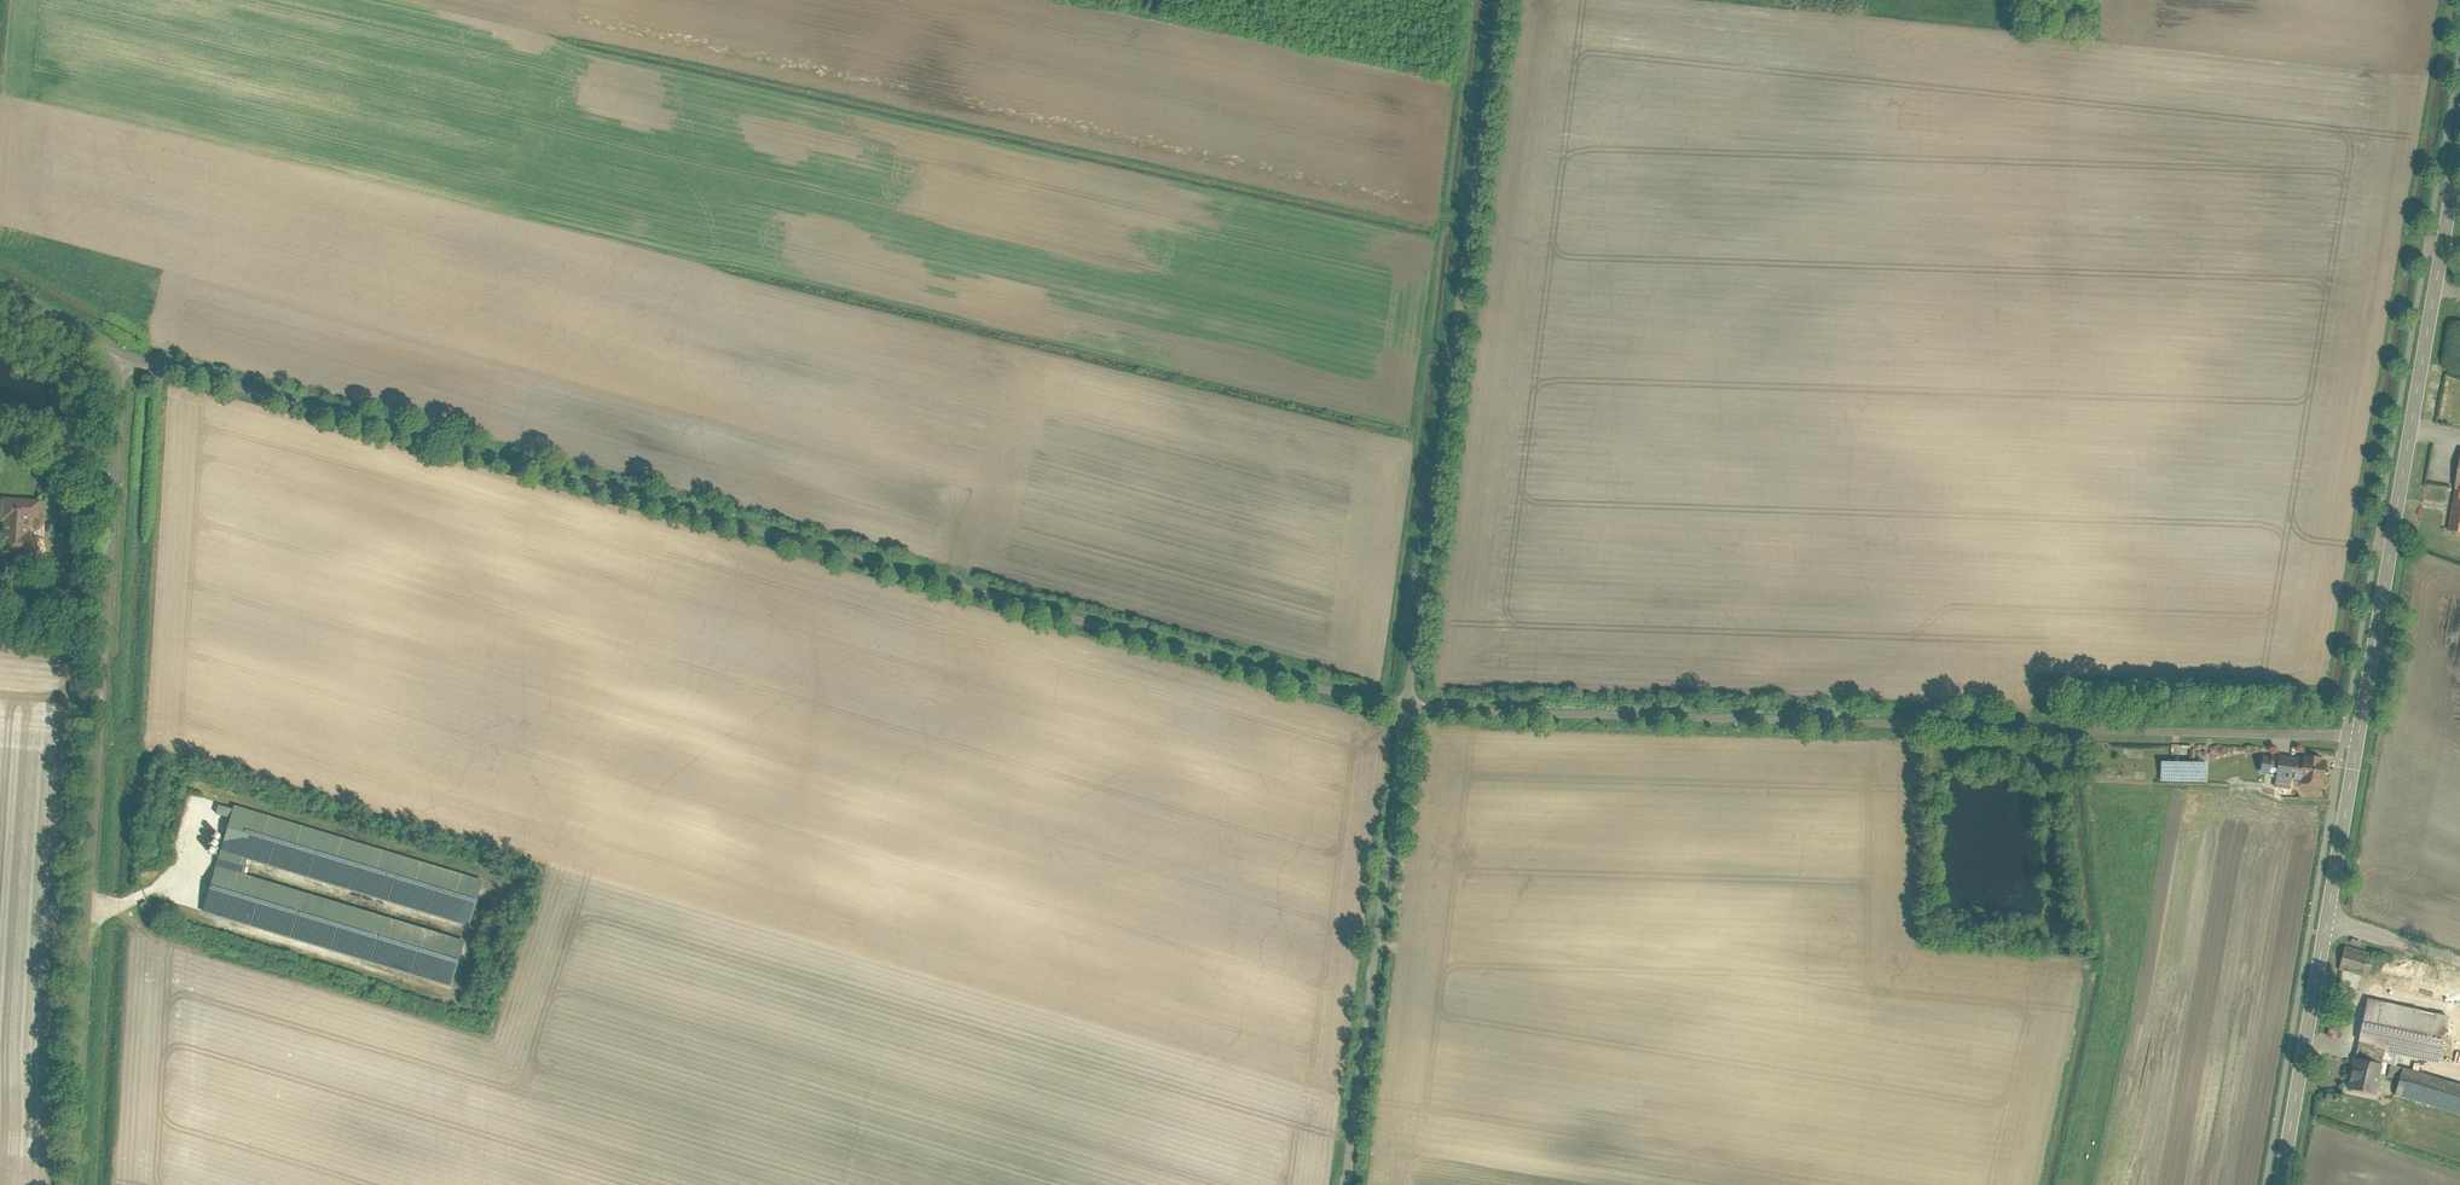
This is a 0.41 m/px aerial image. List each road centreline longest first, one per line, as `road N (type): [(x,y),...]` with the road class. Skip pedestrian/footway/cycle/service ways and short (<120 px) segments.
road 1 (unclassified): [(1396,704),(137,356)]
road 2 (unclassified): [(2359,736),(1396,704)]
road 3 (residential): [(78,1184),(137,356)]
road 4 (unclassified): [(1487,0),(1396,704)]
road 5 (tertiary): [(2459,140),(2359,736)]
road 6 (unclassified): [(1396,704),(1335,1184)]
road 7 (tertiary): [(2326,916),(2279,1184)]
road 8 (tertiary): [(2359,736),(2326,916)]
road 9 (residential): [(137,356),(0,286)]
road 10 (unclassified): [(2326,916),(2459,962)]

